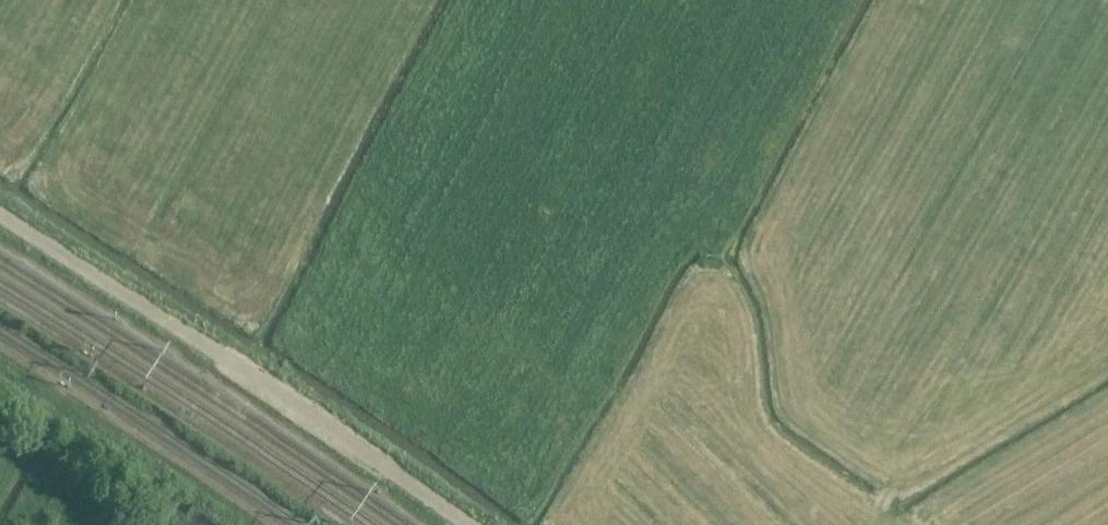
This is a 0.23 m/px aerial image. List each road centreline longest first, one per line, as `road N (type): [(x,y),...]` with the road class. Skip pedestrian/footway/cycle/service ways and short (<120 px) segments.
road 1 (track): [(966,0),(901,449),(884,506),(906,524)]

